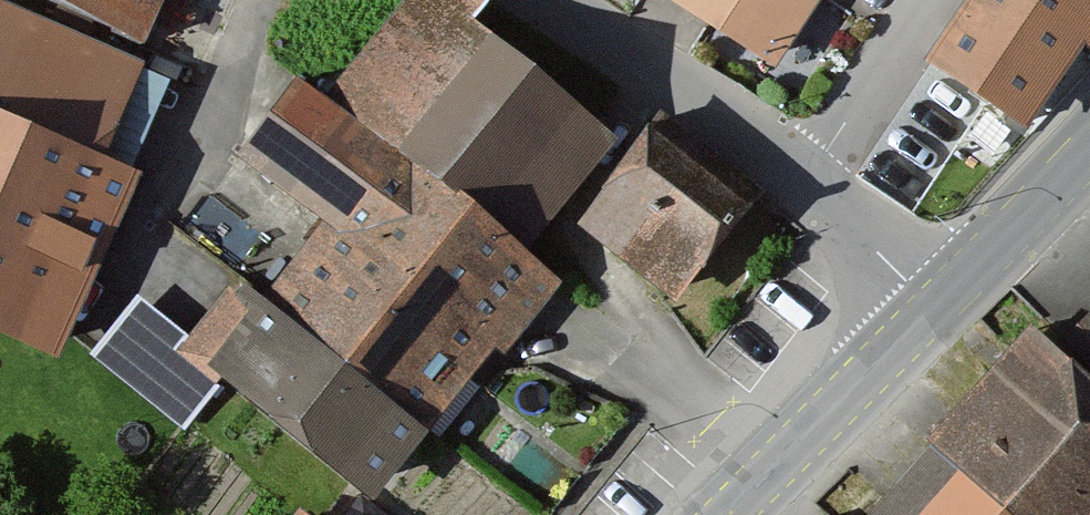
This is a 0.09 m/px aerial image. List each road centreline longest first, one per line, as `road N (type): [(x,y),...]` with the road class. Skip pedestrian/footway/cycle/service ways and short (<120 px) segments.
road 1 (residential): [(517,0),(803,182),(937,308)]
road 2 (secondary): [(731,514),(937,308)]
road 3 (secondary): [(937,308),(1089,147)]

